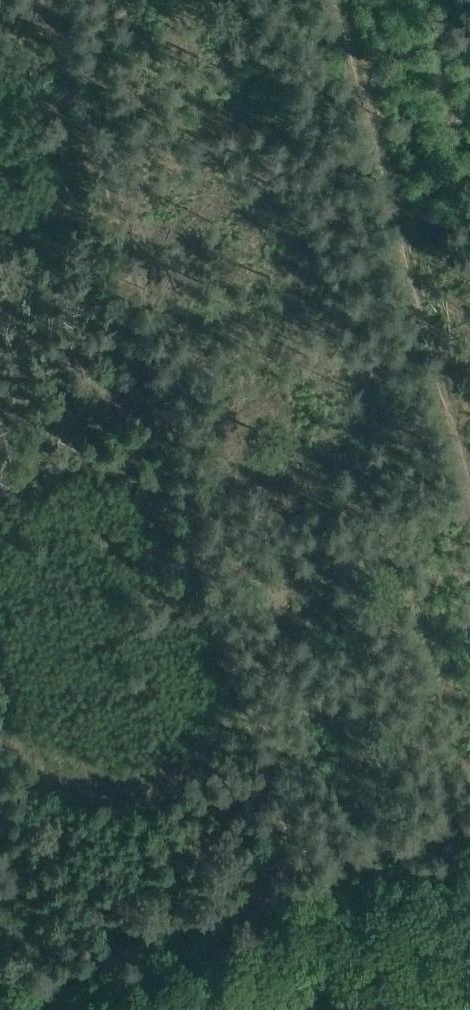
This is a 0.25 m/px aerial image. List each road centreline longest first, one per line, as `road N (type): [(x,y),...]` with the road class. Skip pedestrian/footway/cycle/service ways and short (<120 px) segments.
road 1 (track): [(469,823),(0,1006)]

